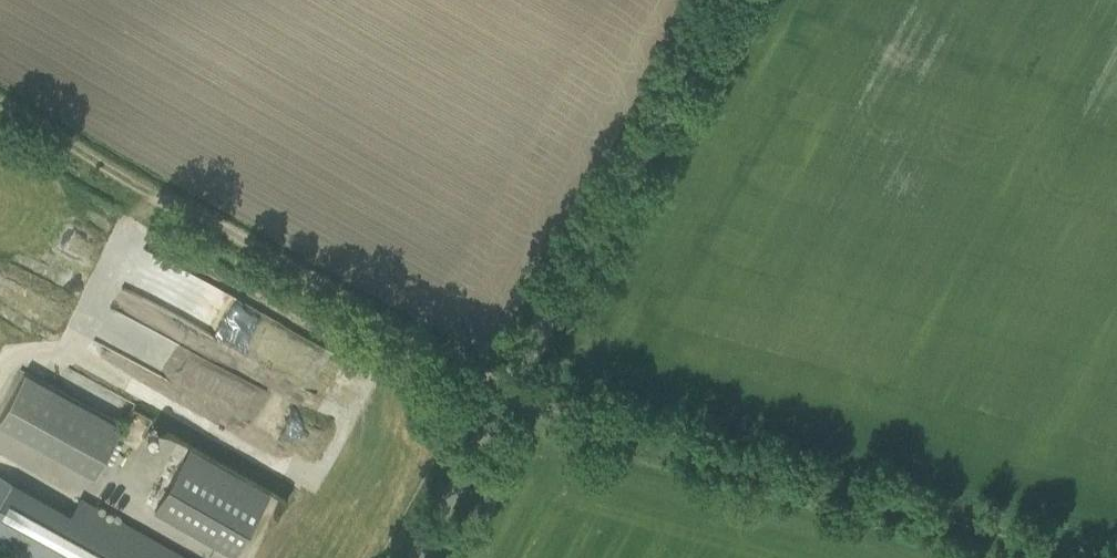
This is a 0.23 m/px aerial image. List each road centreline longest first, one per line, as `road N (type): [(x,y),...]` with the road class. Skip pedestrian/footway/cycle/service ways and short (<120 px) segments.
road 1 (track): [(0,109),(516,396),(1087,557)]
road 2 (unclassified): [(426,557),(736,0)]

